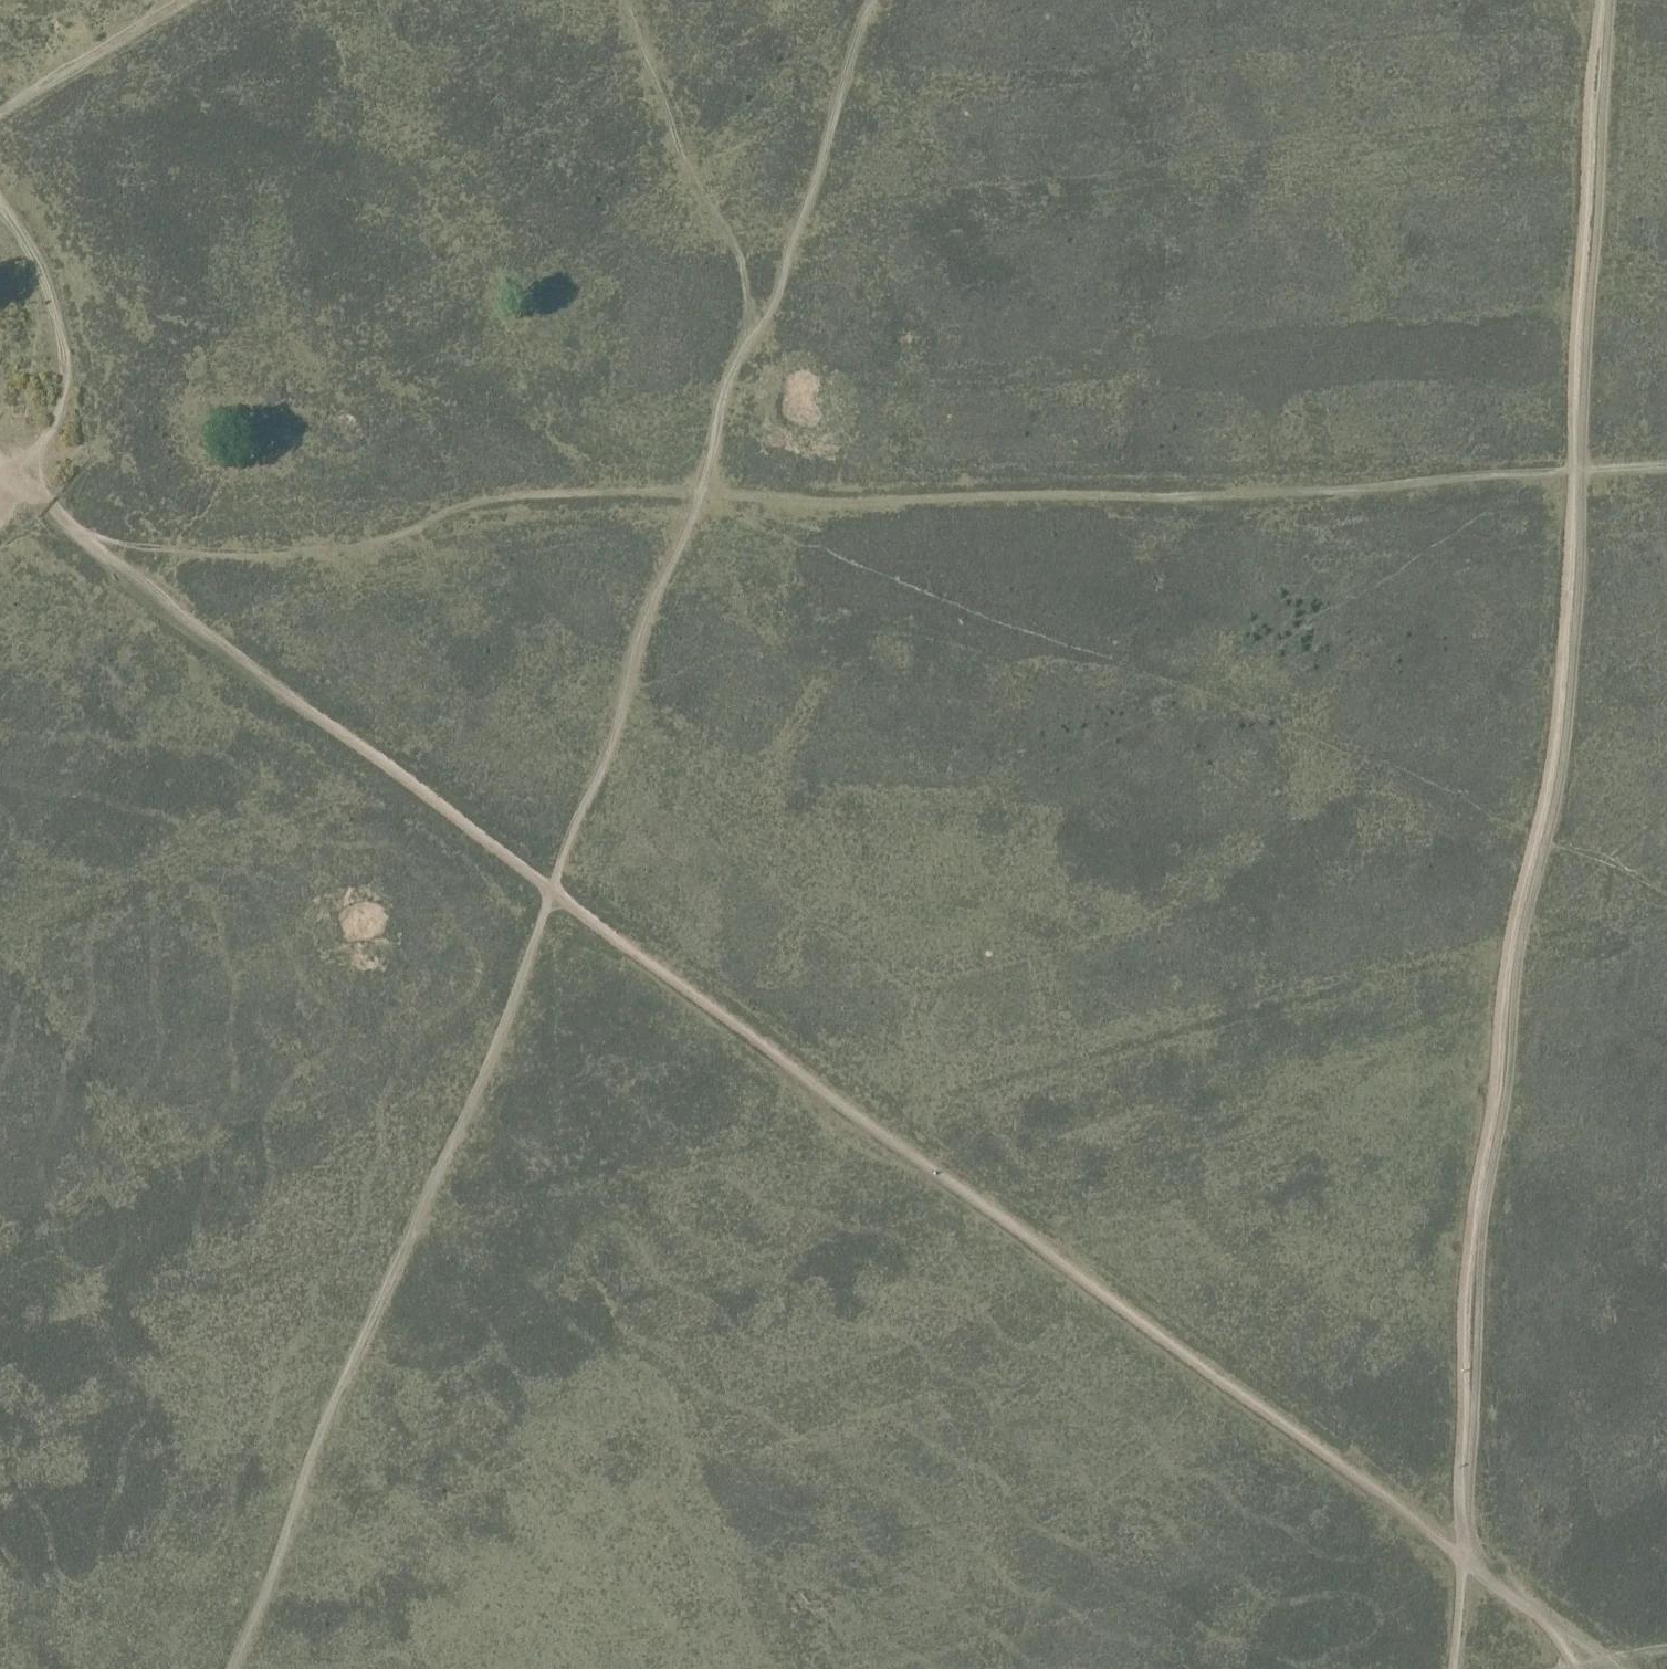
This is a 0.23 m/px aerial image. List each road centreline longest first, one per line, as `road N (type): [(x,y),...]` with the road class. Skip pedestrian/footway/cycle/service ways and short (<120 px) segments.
road 1 (track): [(1451,1668),(1506,1028),(1558,673),(1576,469),(1600,0)]

